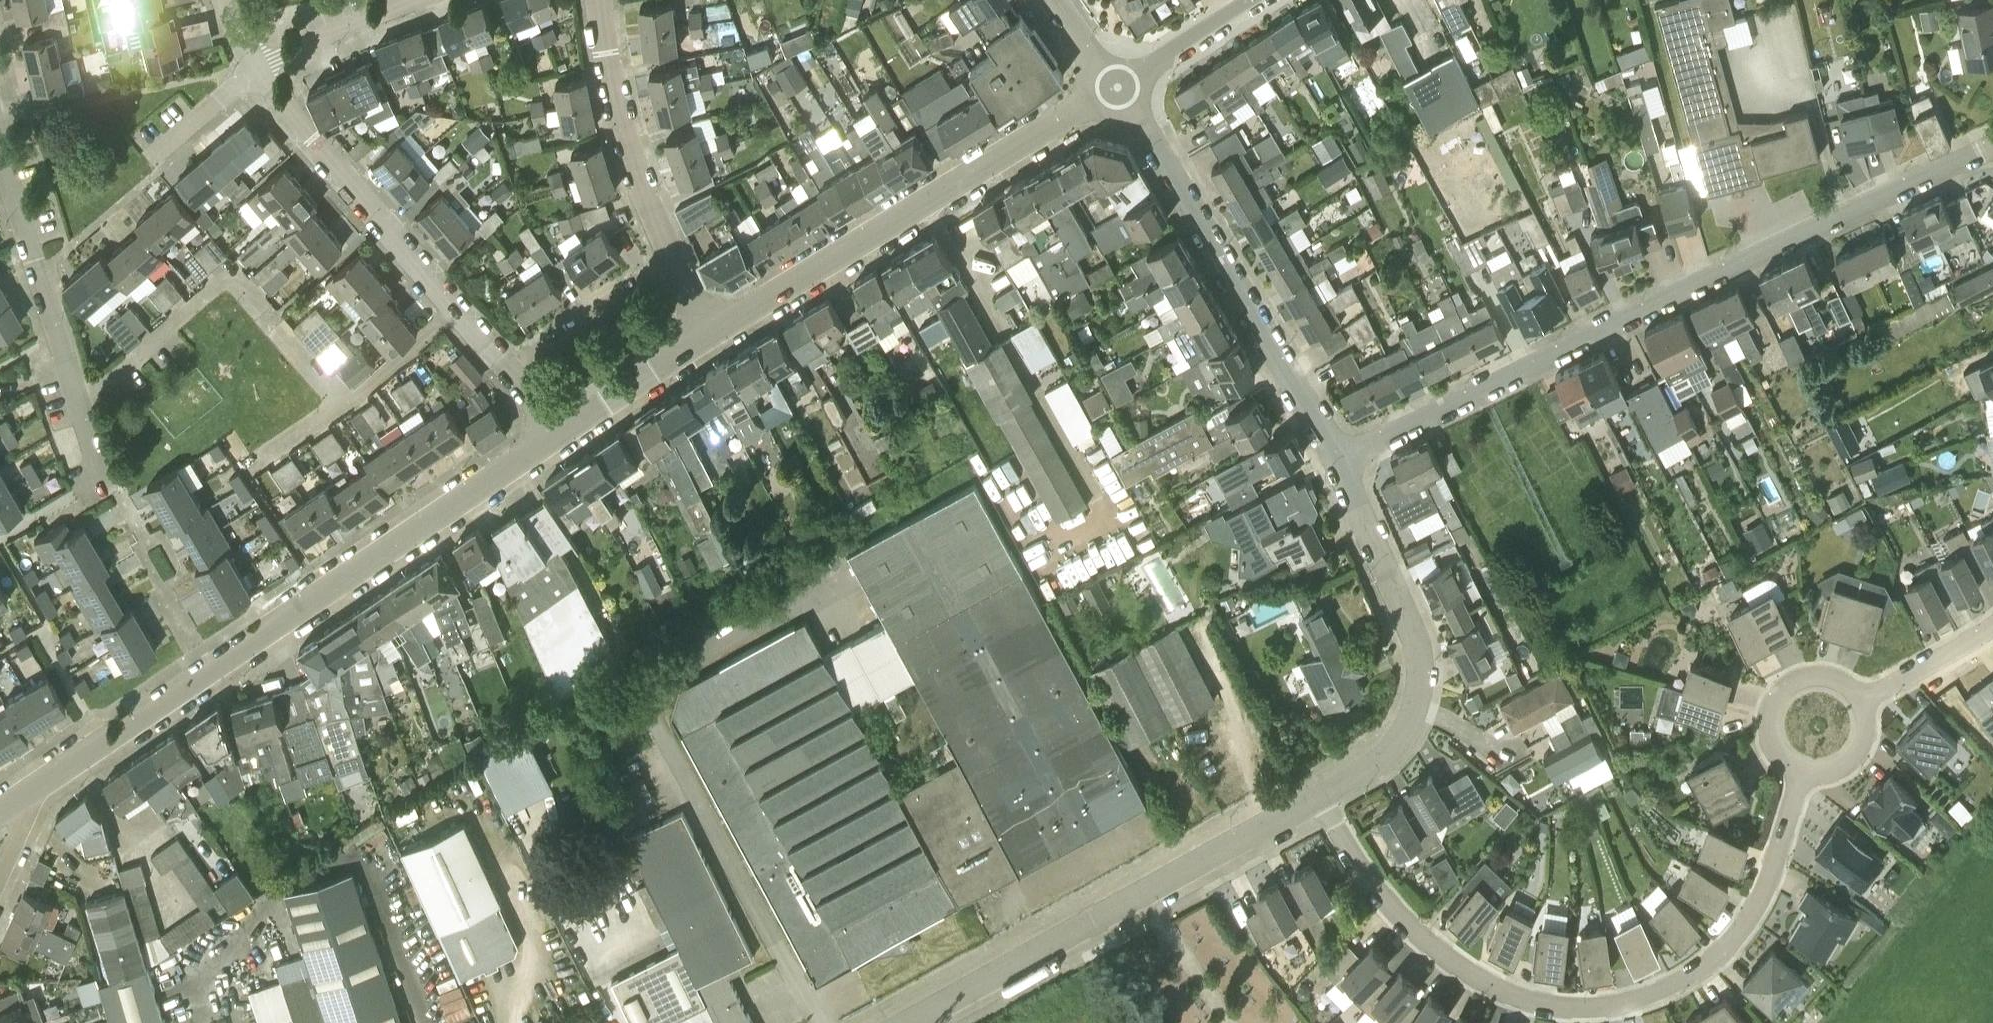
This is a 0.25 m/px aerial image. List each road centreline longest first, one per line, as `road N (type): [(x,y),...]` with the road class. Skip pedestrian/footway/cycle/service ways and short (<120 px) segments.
road 1 (residential): [(1337,459),(1992,146)]
road 2 (residential): [(1320,795),(1380,893),(1441,951),(1516,995),(1593,1008),(1661,990),(1729,944),(1758,900),(1803,772)]
road 3 (residential): [(37,785),(564,431)]
road 4 (residential): [(712,332),(1117,85)]
road 5 (residential): [(904,1022),(1320,795)]
road 6 (residential): [(1337,459),(1117,85)]
road 7 (residential): [(1320,795),(1390,752),(1414,712),(1421,677),(1407,615),(1337,459)]
road 8 (residential): [(512,374),(256,69)]
road 9 (residential): [(70,497),(105,476),(0,151)]
road 10 (residential): [(675,260),(618,113),(600,0)]
road 11 (residential): [(675,260),(512,374)]
road 12 (residential): [(1862,700),(1840,678),(1818,673),(1778,691),(1768,734),(1783,760),(1803,772)]
road 13 (residential): [(564,431),(712,332)]
road 14 (residential): [(256,69),(412,0)]
road 15 (residential): [(1117,85),(1251,0)]
road 16 (residential): [(1862,700),(1992,625)]
road 17 (residential): [(156,152),(256,69)]

